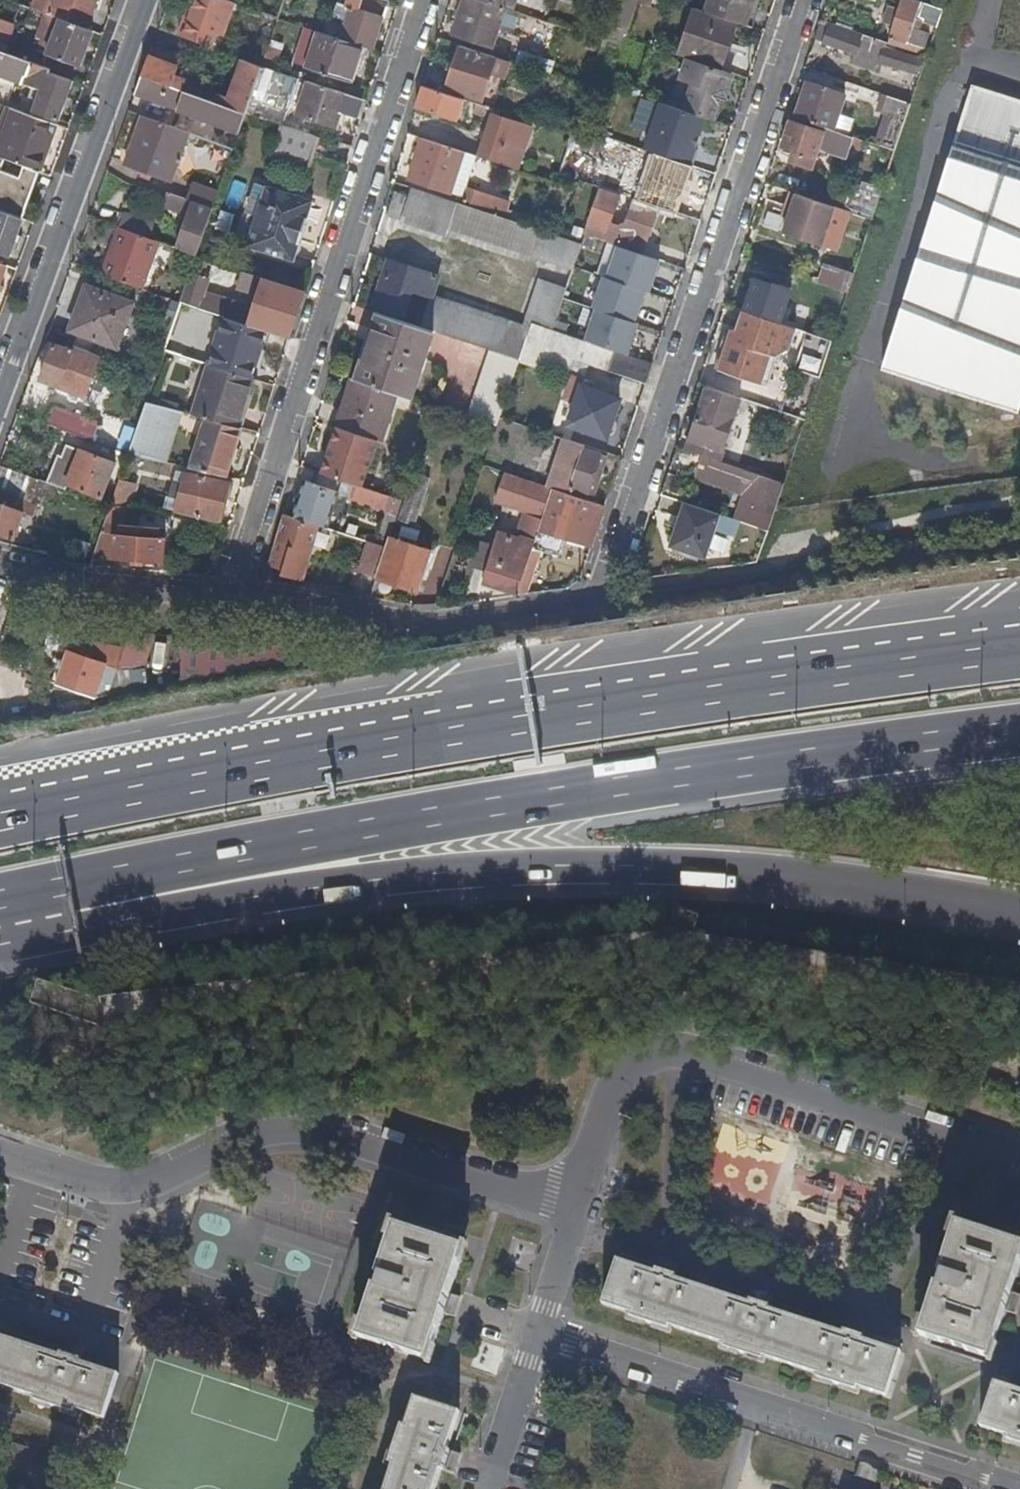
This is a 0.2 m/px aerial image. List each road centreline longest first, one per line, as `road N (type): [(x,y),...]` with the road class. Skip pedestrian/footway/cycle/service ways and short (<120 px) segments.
road 1 (motorway): [(1019,644),(514,717),(0,812)]
road 2 (residential): [(802,0),(598,603),(415,624),(227,598)]
road 3 (motorway): [(66,902),(232,854),(708,773),(1019,731)]
road 4 (motorway): [(66,902),(107,921),(359,877),(562,866),(860,882),(1019,910)]
road 5 (residential): [(424,0),(227,598)]
road 6 (residential): [(0,1154),(107,1188),(160,1183),(260,1137),(311,1130),(581,1209)]
road 7 (residential): [(581,1209),(642,1048),(1019,1165)]
road 8 (residential): [(540,1336),(1011,1488)]
road 9 (residential): [(0,409),(145,0)]
road 10 (residential): [(227,598),(0,576)]
road 11 (residential): [(490,1488),(540,1336)]
road 12 (residential): [(540,1336),(581,1209)]

